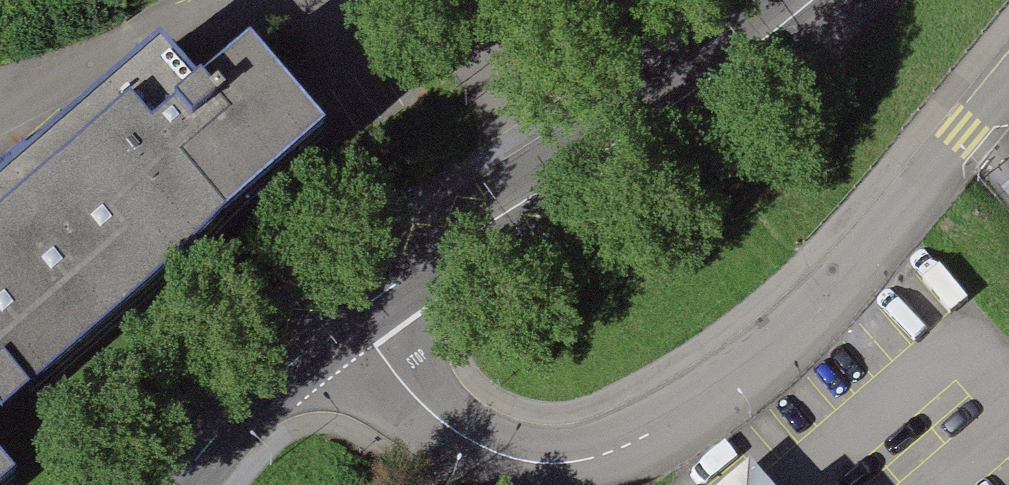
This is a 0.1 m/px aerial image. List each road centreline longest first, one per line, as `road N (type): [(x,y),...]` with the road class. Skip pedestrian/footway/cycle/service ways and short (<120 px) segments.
road 1 (residential): [(352,314),(448,426),(502,458),(541,465),(617,450),(680,418),(773,349),(857,267),(1008,85)]
road 2 (tertiary): [(812,0),(722,73),(352,314)]
road 3 (tertiary): [(352,314),(260,391),(173,484)]

